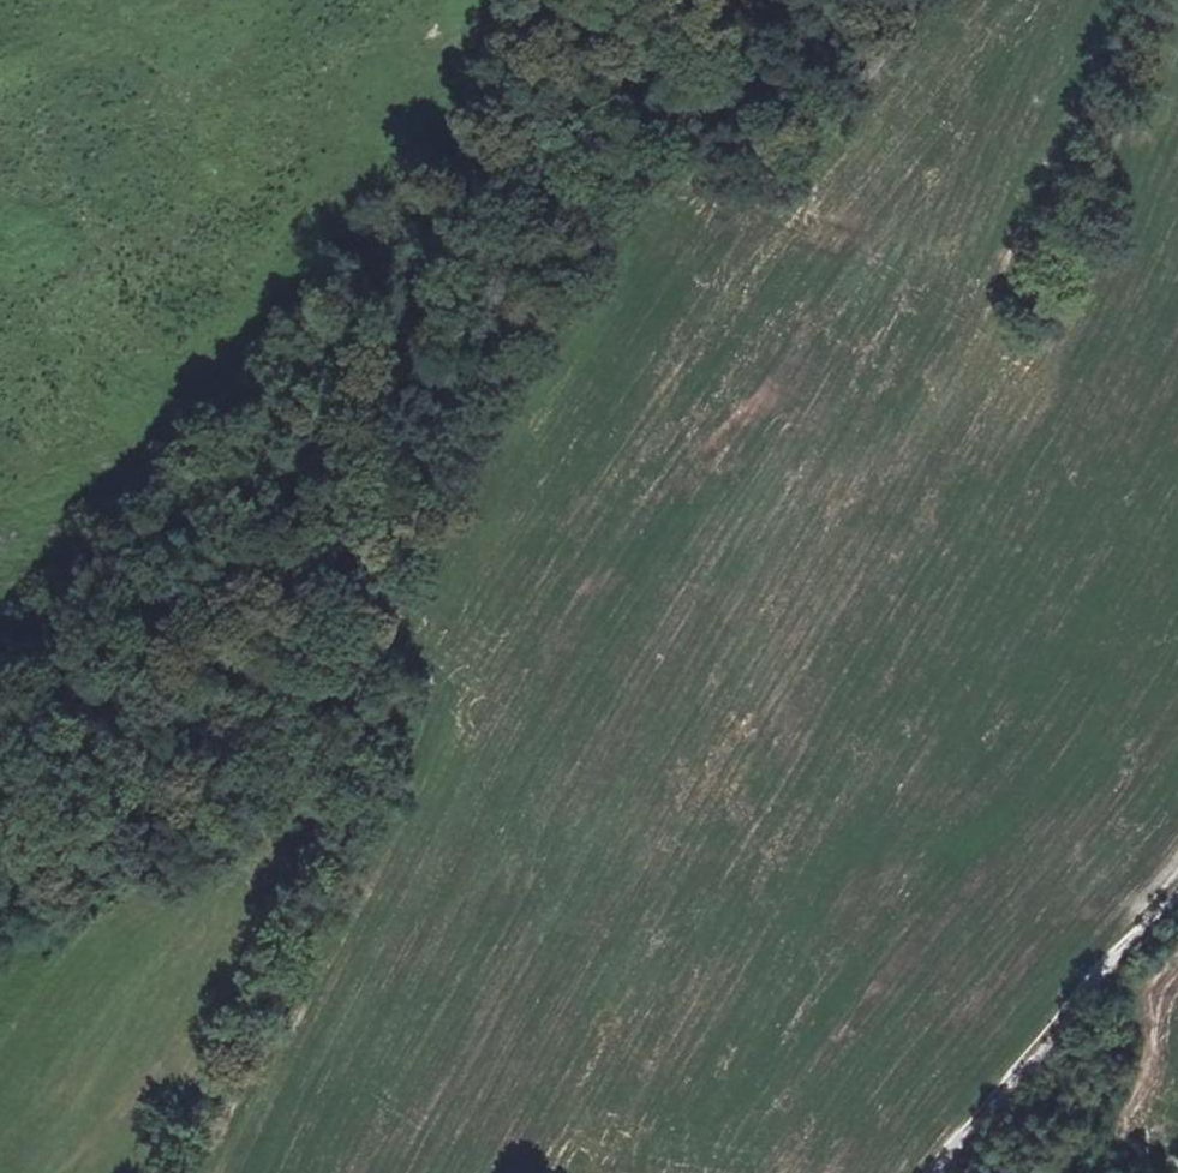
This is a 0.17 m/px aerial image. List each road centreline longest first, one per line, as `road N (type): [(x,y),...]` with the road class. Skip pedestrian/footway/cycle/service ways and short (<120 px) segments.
road 1 (track): [(1177,913),(1150,932),(963,1137),(940,1172)]

